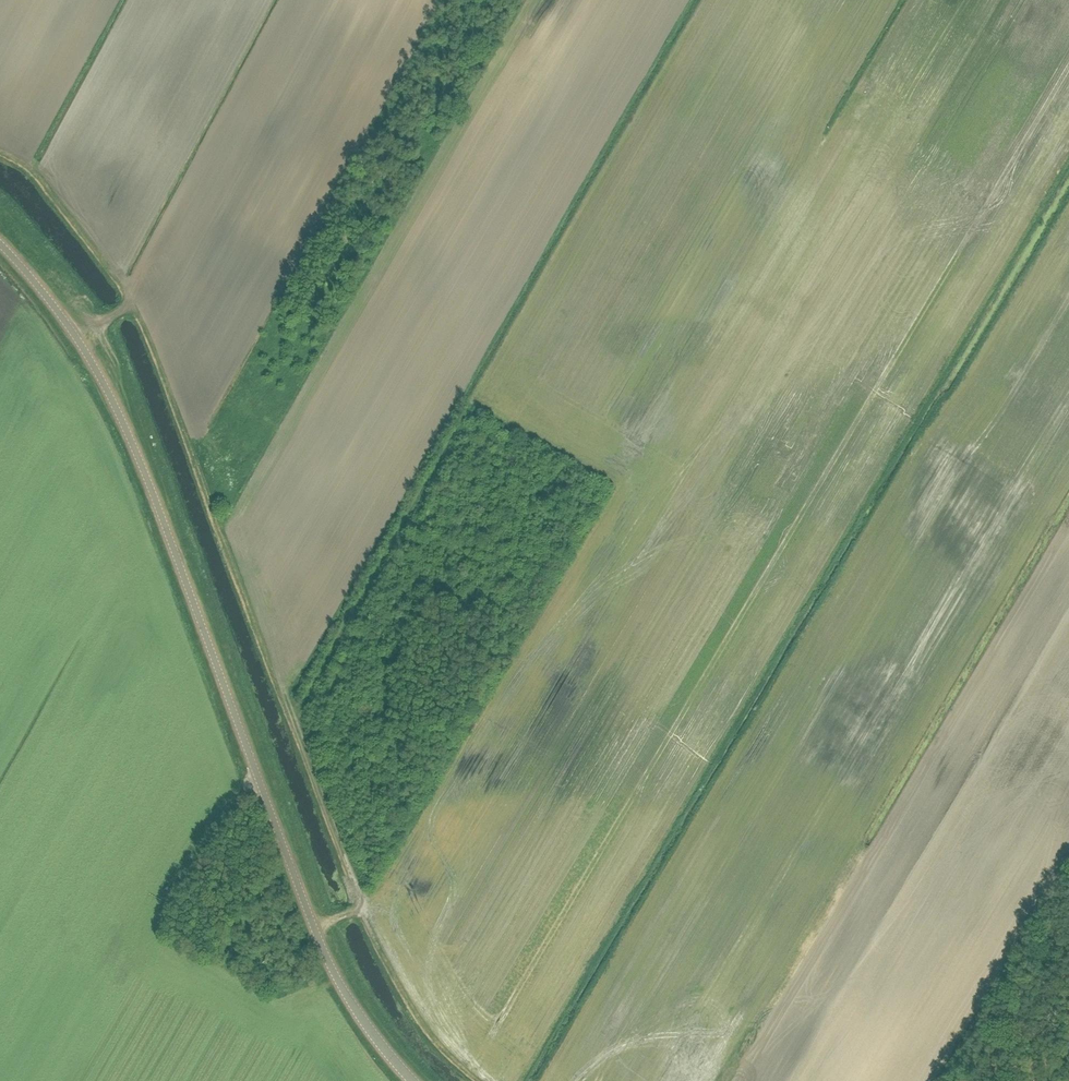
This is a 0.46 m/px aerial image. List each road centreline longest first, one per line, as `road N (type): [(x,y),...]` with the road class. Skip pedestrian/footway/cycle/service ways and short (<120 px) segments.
road 1 (unclassified): [(412,1080),(323,951),(114,404),(68,325),(0,244)]
road 2 (track): [(967,1080),(1030,973),(1068,923)]

